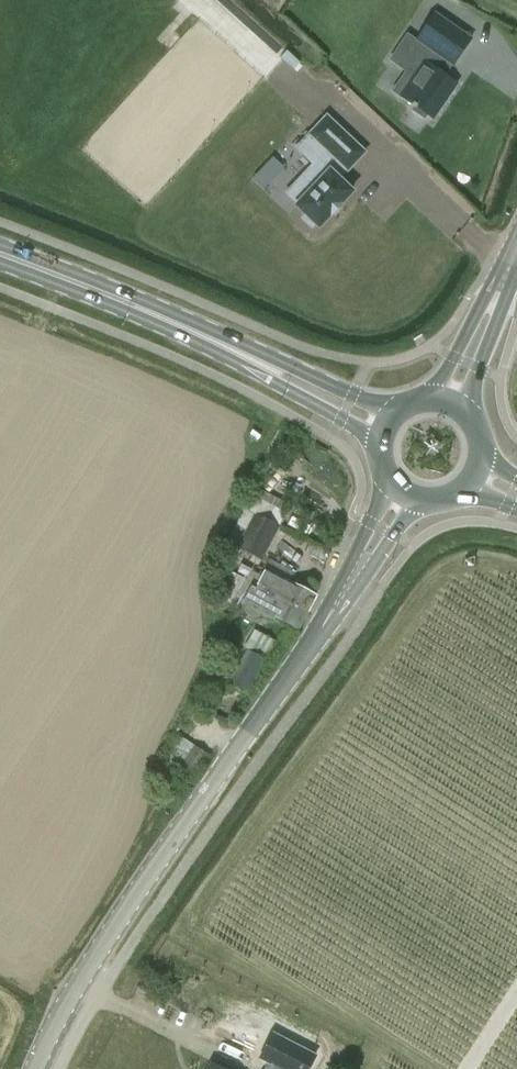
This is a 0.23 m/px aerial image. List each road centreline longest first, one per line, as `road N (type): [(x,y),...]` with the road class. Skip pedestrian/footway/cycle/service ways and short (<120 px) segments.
road 1 (tertiary): [(34,1068),(103,943),(331,612)]
road 2 (primary): [(381,423),(0,253)]
road 3 (tertiary): [(446,400),(516,250)]
road 4 (tertiary): [(331,612),(421,498)]
road 5 (tertiary): [(393,486),(331,612)]

